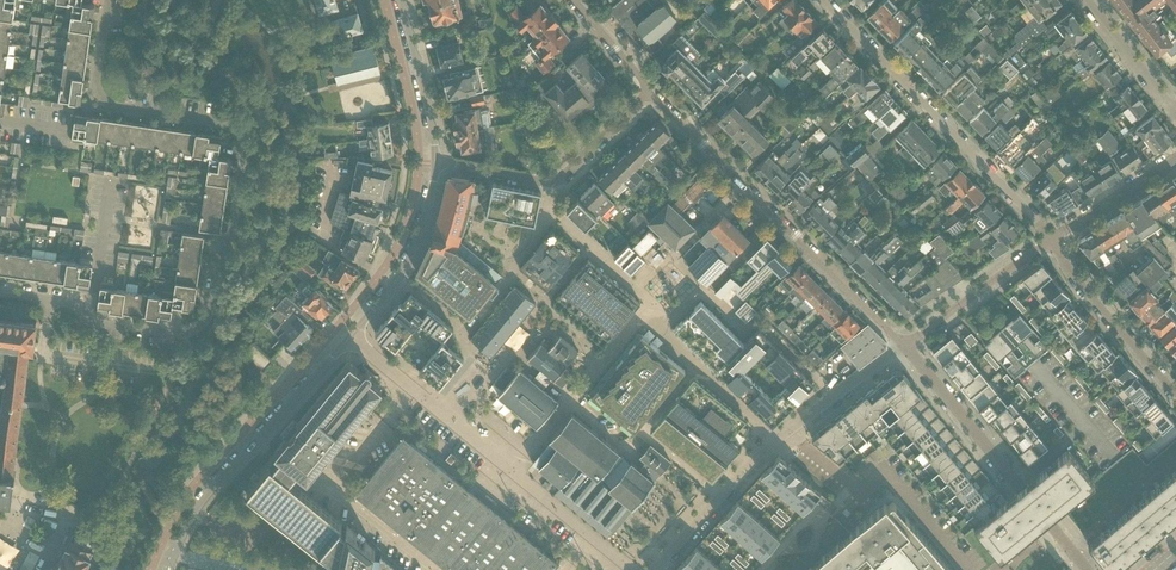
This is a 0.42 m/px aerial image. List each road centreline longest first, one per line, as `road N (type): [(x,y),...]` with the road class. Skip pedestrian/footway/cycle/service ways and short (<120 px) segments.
road 1 (residential): [(0,293),(70,303),(91,318),(176,330),(202,325),(211,314),(220,253),(233,235),(244,145),(229,126),(100,107),(109,0)]
road 2 (residential): [(648,96),(905,347)]
road 3 (residential): [(1050,237),(821,0)]
road 4 (tertiary): [(349,338),(206,498),(166,569)]
road 5 (residential): [(962,569),(881,472),(857,492),(789,431)]
road 6 (residential): [(905,347),(1052,533)]
road 7 (unclassified): [(349,338),(512,469)]
road 8 (residential): [(1175,395),(1057,259),(1050,237)]
road 9 (residential): [(512,469),(640,314)]
road 10 (tertiary): [(433,165),(409,260),(349,338)]
road 11 (residential): [(777,439),(640,314)]
road 12 (residential): [(905,347),(1050,237)]
road 13 (residential): [(777,439),(656,569)]
road 14 (tertiary): [(401,0),(433,165)]
road 15 (unclassified): [(512,469),(638,569)]
road 16 (residential): [(1050,237),(1175,157)]
road 17 (residential): [(905,347),(789,431)]
road 18 (residential): [(1175,110),(1088,0)]
road 19 (residential): [(648,96),(549,184)]
road 20 (residential): [(552,214),(651,302)]
road 21 (residential): [(571,0),(648,96)]

